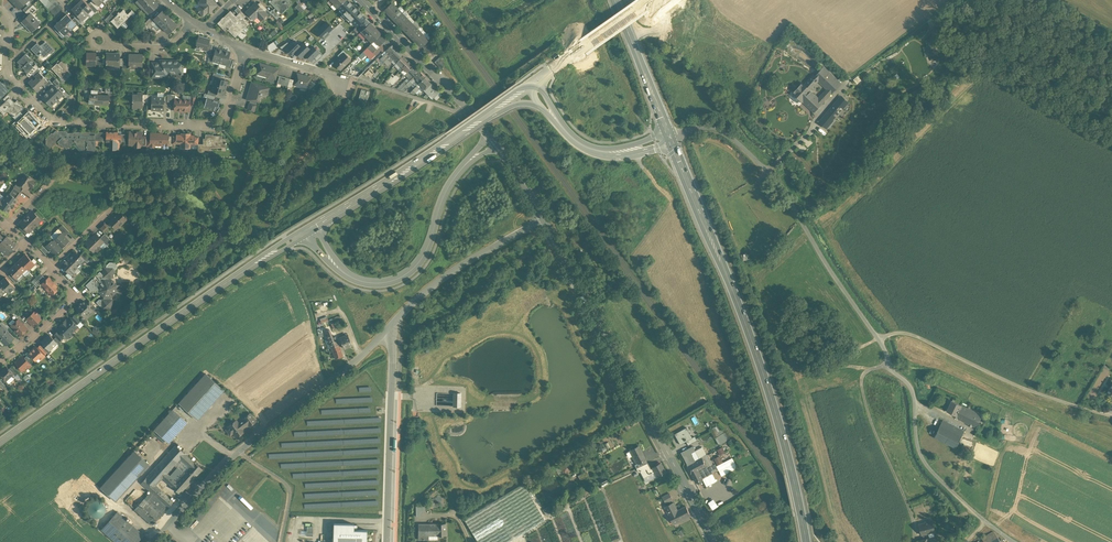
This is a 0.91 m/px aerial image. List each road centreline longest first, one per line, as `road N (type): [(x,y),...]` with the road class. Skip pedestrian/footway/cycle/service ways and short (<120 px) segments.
road 1 (unclassified): [(669,136),(719,129),(769,171),(892,371),(913,390),(921,455),(1014,541)]
road 2 (primary): [(669,136),(759,360),(807,541)]
road 3 (secondary): [(0,442),(311,228)]
road 4 (residential): [(245,48),(219,123),(62,121),(13,82),(0,9)]
road 5 (residential): [(543,219),(715,541)]
road 6 (residential): [(393,323),(239,452),(153,541)]
road 7 (secondary): [(494,138),(453,177),(426,249),(402,275),(352,276),(311,228)]
road 8 (track): [(1111,413),(1042,396),(911,333),(879,341)]
road 9 (residential): [(464,105),(453,110),(245,48)]
road 10 (unclassified): [(393,323),(387,541)]
road 11 (secondary): [(311,228),(492,110)]
road 12 (track): [(914,541),(912,513),(862,385),(865,373),(892,371)]
road 13 (residential): [(543,219),(454,270),(393,323)]
road 14 (primary): [(615,0),(669,136)]
road 15 (residential): [(363,0),(464,105)]
road 16 (residential): [(0,361),(78,294),(50,267)]
road 17 (secondary): [(535,79),(648,0)]

